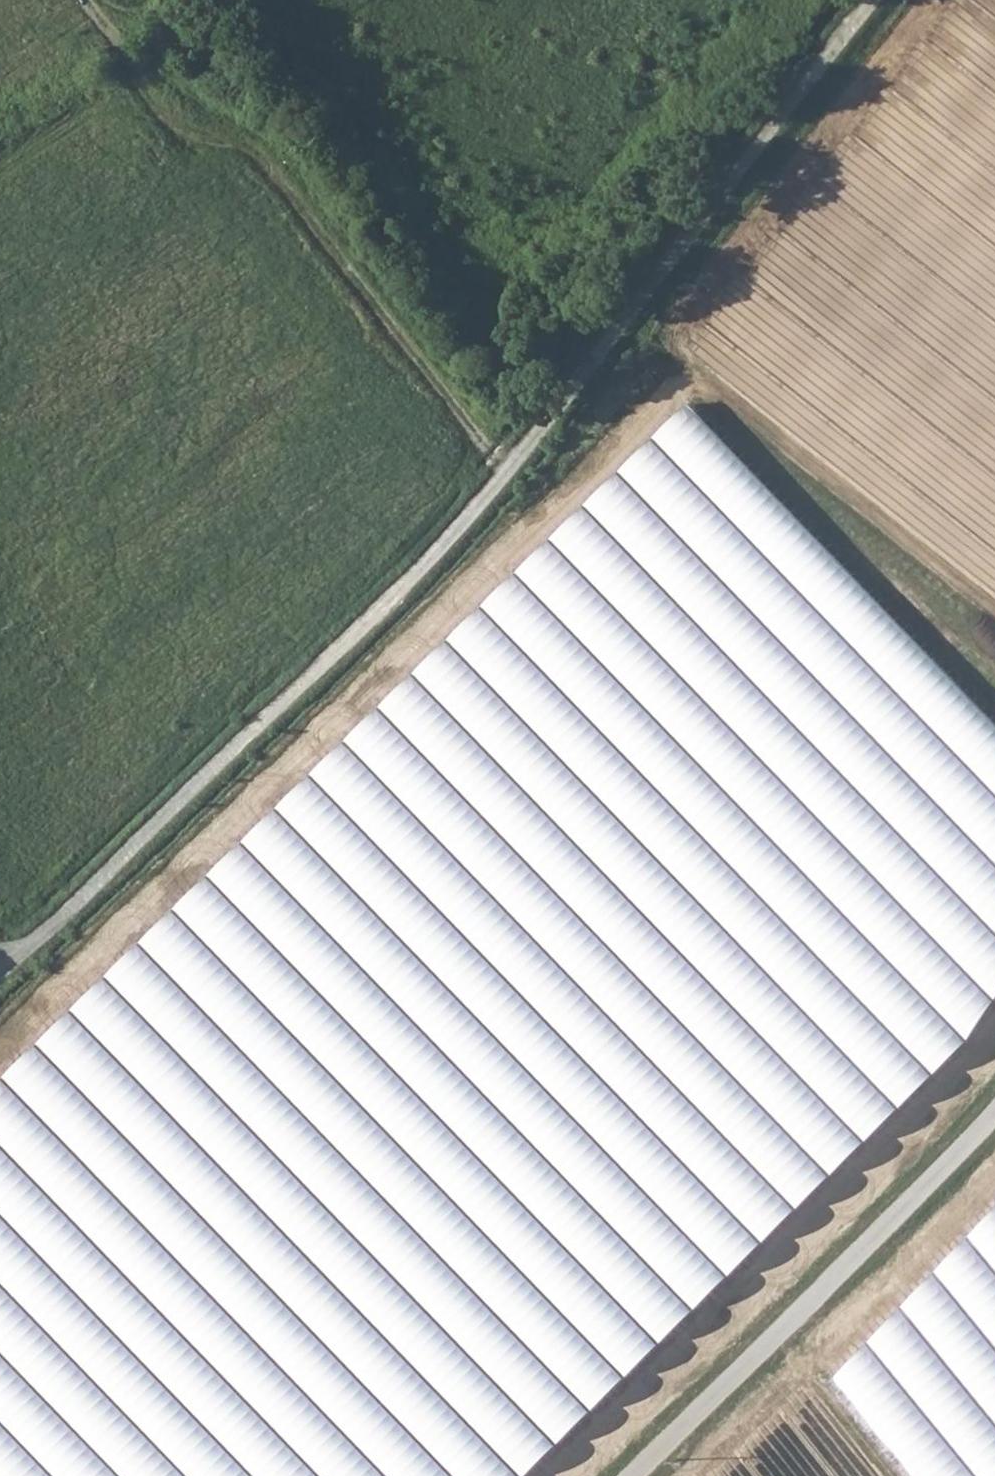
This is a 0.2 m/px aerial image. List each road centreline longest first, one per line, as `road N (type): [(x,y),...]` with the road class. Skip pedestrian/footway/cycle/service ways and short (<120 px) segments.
road 1 (track): [(504,465),(267,163),(249,146),(169,124),(126,64),(120,38),(87,0)]
road 2 (unclassified): [(628,1475),(994,1108)]

